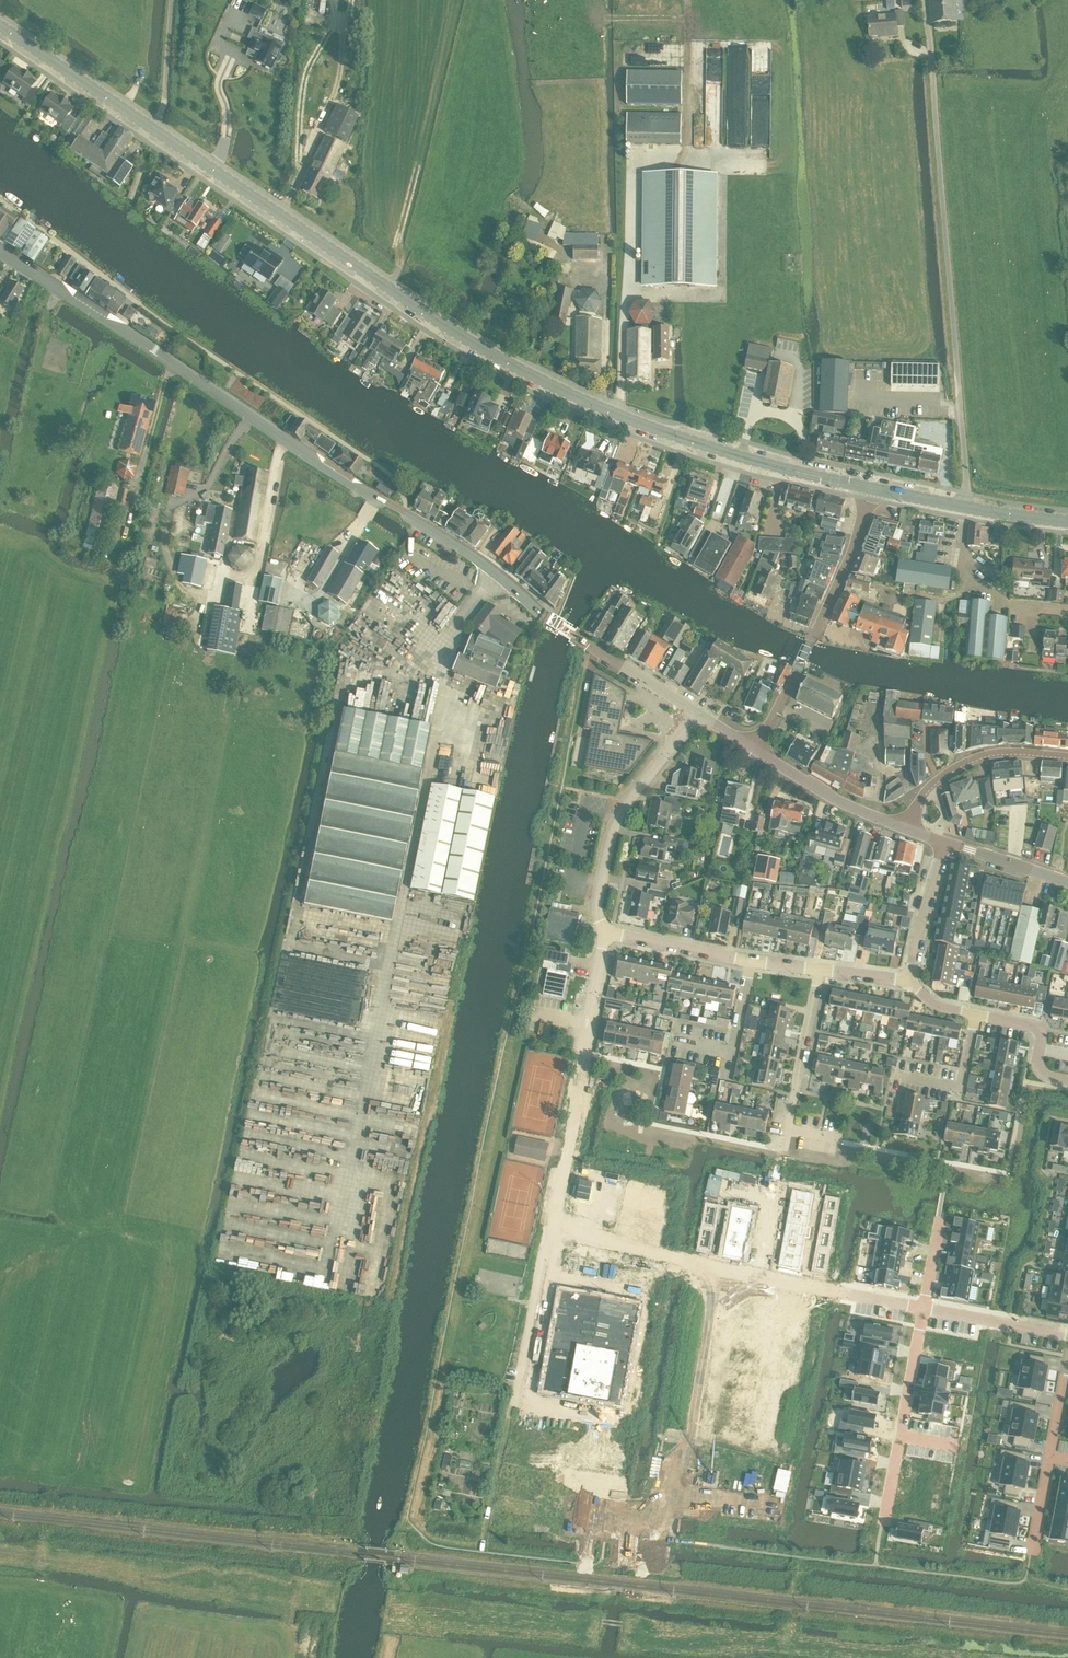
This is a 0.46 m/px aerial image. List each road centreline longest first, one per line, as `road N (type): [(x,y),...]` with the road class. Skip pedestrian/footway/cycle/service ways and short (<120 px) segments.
road 1 (secondary): [(867,487),(668,434),(521,370),(0,25)]
road 2 (tertiary): [(698,713),(544,616),(456,543),(365,494),(0,253)]
road 3 (track): [(621,416),(643,162),(685,152),(694,0)]
road 4 (residential): [(552,1236),(604,934)]
road 5 (tertiary): [(755,751),(858,537),(867,487)]
road 6 (residential): [(710,1544),(754,1277)]
road 7 (residential): [(604,934),(596,911),(616,816),(698,713)]
road 8 (residential): [(1067,1080),(1032,1072),(1042,1033),(934,1005),(910,980)]
road 9 (residential): [(819,971),(604,934)]
road 10 (residential): [(1067,1341),(1029,1553)]
road 11 (residential): [(923,1309),(886,1520)]
road 12 (residential): [(552,1236),(754,1277)]
road 13 (tertiary): [(1067,757),(976,761),(922,795),(905,829)]
road 14 (residential): [(754,1277),(923,1309)]
road 15 (tertiary): [(905,829),(827,796),(755,751)]
road 16 (residential): [(788,1129),(819,971)]
road 17 (residential): [(923,1309),(1067,1335)]
road 18 (secondary): [(1010,514),(867,487)]
road 19 (residential): [(943,842),(910,980)]
road 20 (tertiary): [(1067,882),(943,842)]

